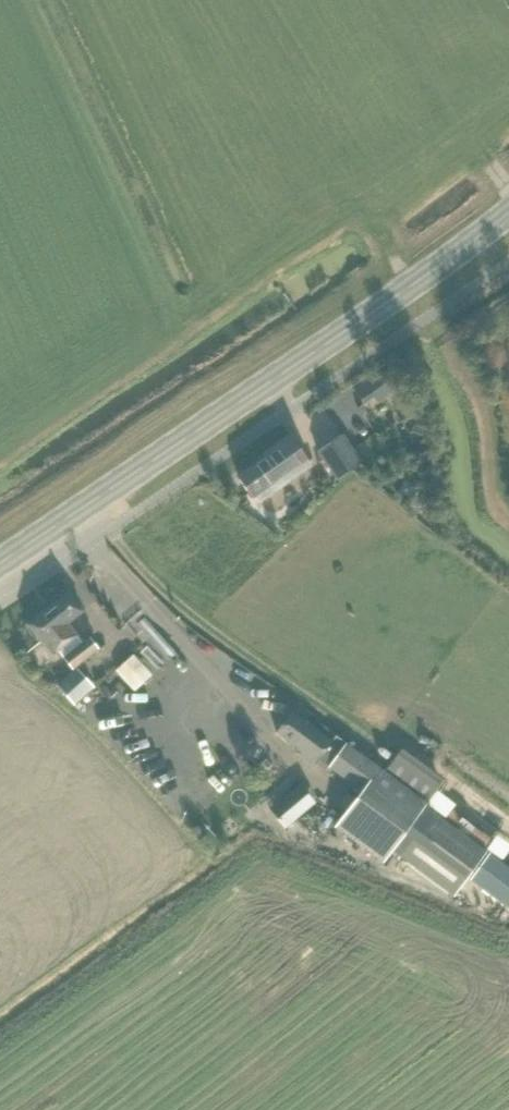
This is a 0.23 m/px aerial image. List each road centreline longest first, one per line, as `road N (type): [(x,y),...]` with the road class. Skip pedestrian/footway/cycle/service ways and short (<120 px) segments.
road 1 (primary): [(0,562),(508,211)]
road 2 (track): [(508,530),(490,500),(478,413),(424,317)]

